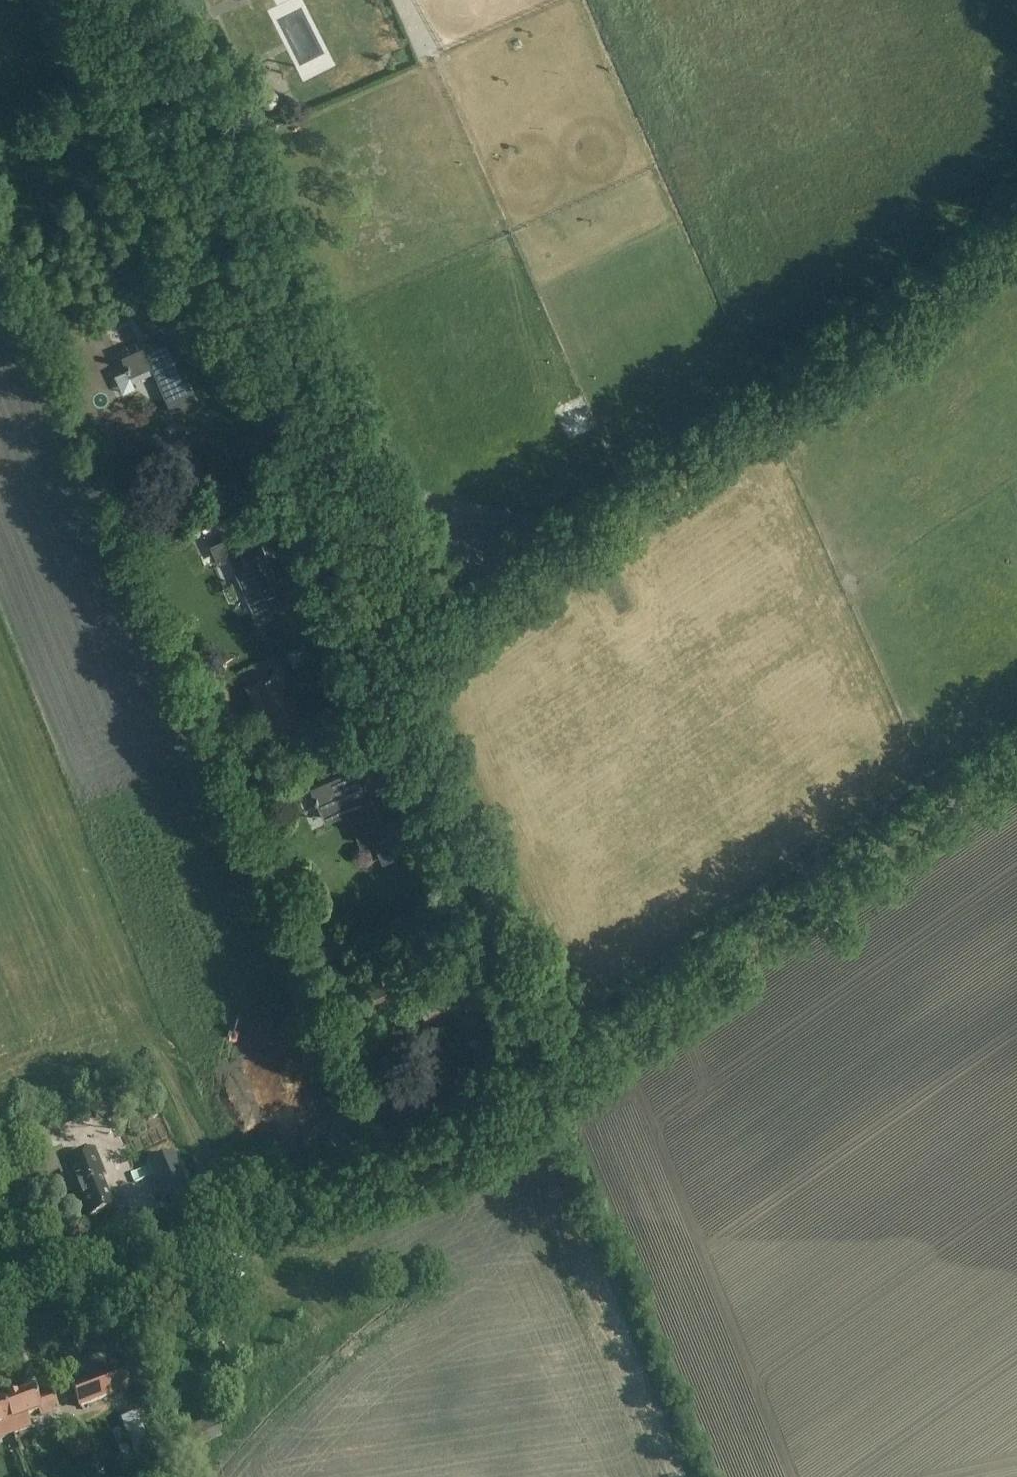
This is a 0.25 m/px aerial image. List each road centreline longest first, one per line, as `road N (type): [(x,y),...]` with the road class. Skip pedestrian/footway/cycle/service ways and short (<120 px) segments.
road 1 (unclassified): [(565,1065),(95,0)]
road 2 (unclassified): [(0,1336),(262,1224),(565,1065)]
road 3 (unclassified): [(565,1065),(1016,749)]

